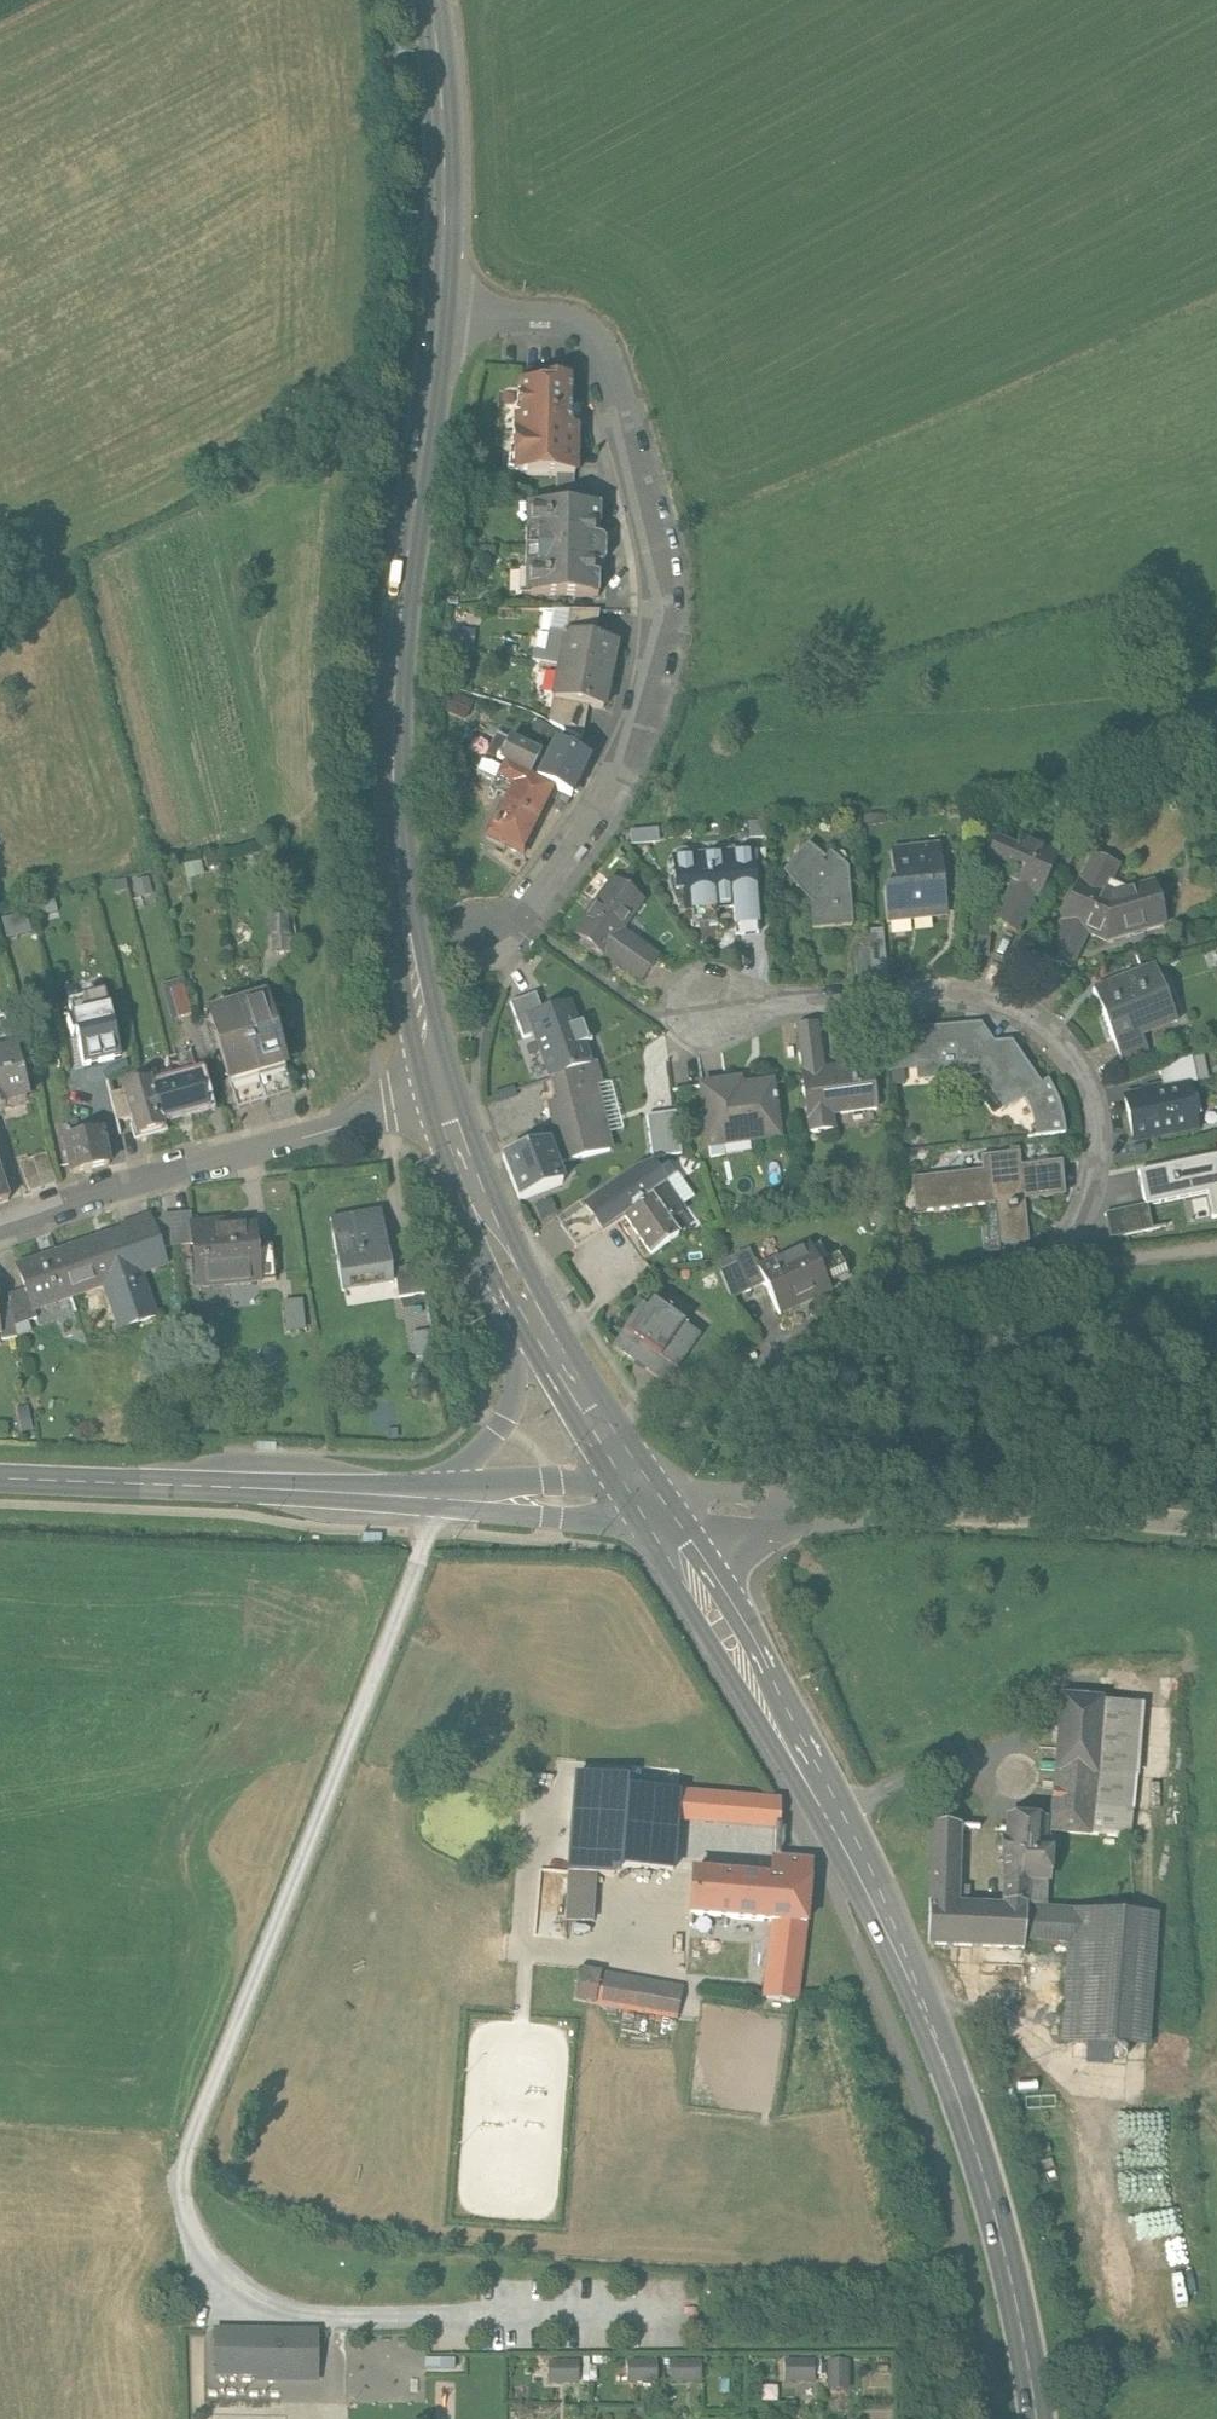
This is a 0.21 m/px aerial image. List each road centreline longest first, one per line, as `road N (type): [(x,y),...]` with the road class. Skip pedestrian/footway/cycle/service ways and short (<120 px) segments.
road 1 (residential): [(770,1509),(776,1403),(790,1360),(836,1324),(914,1297),(1016,1284),(1049,1269),(1093,1189),(1099,1126),(1088,1076),(1059,1034),(983,996),(820,1000),(708,1016)]
road 2 (secondary): [(1038,2418),(986,2181),(921,2002),(801,1751),(652,1507)]
road 3 (residential): [(438,294),(559,311),(592,326),(618,357),(663,571),(655,689),(626,765),(516,919),(482,933)]
road 4 (secondary): [(442,1096),(391,802),(399,633),(438,294)]
road 5 (residential): [(0,1227),(442,1096)]
road 6 (unclassified): [(770,1509),(1216,1525)]
road 7 (tertiary): [(416,1493),(0,1479)]
road 8 (secondary): [(438,294),(442,216),(428,0)]
road 9 (secondary): [(652,1507),(522,1292)]
road 10 (secondary): [(522,1292),(499,1424),(474,1454),(416,1493)]
road 11 (tertiary): [(652,1507),(416,1493)]
road 12 (secondary): [(522,1292),(442,1096)]

